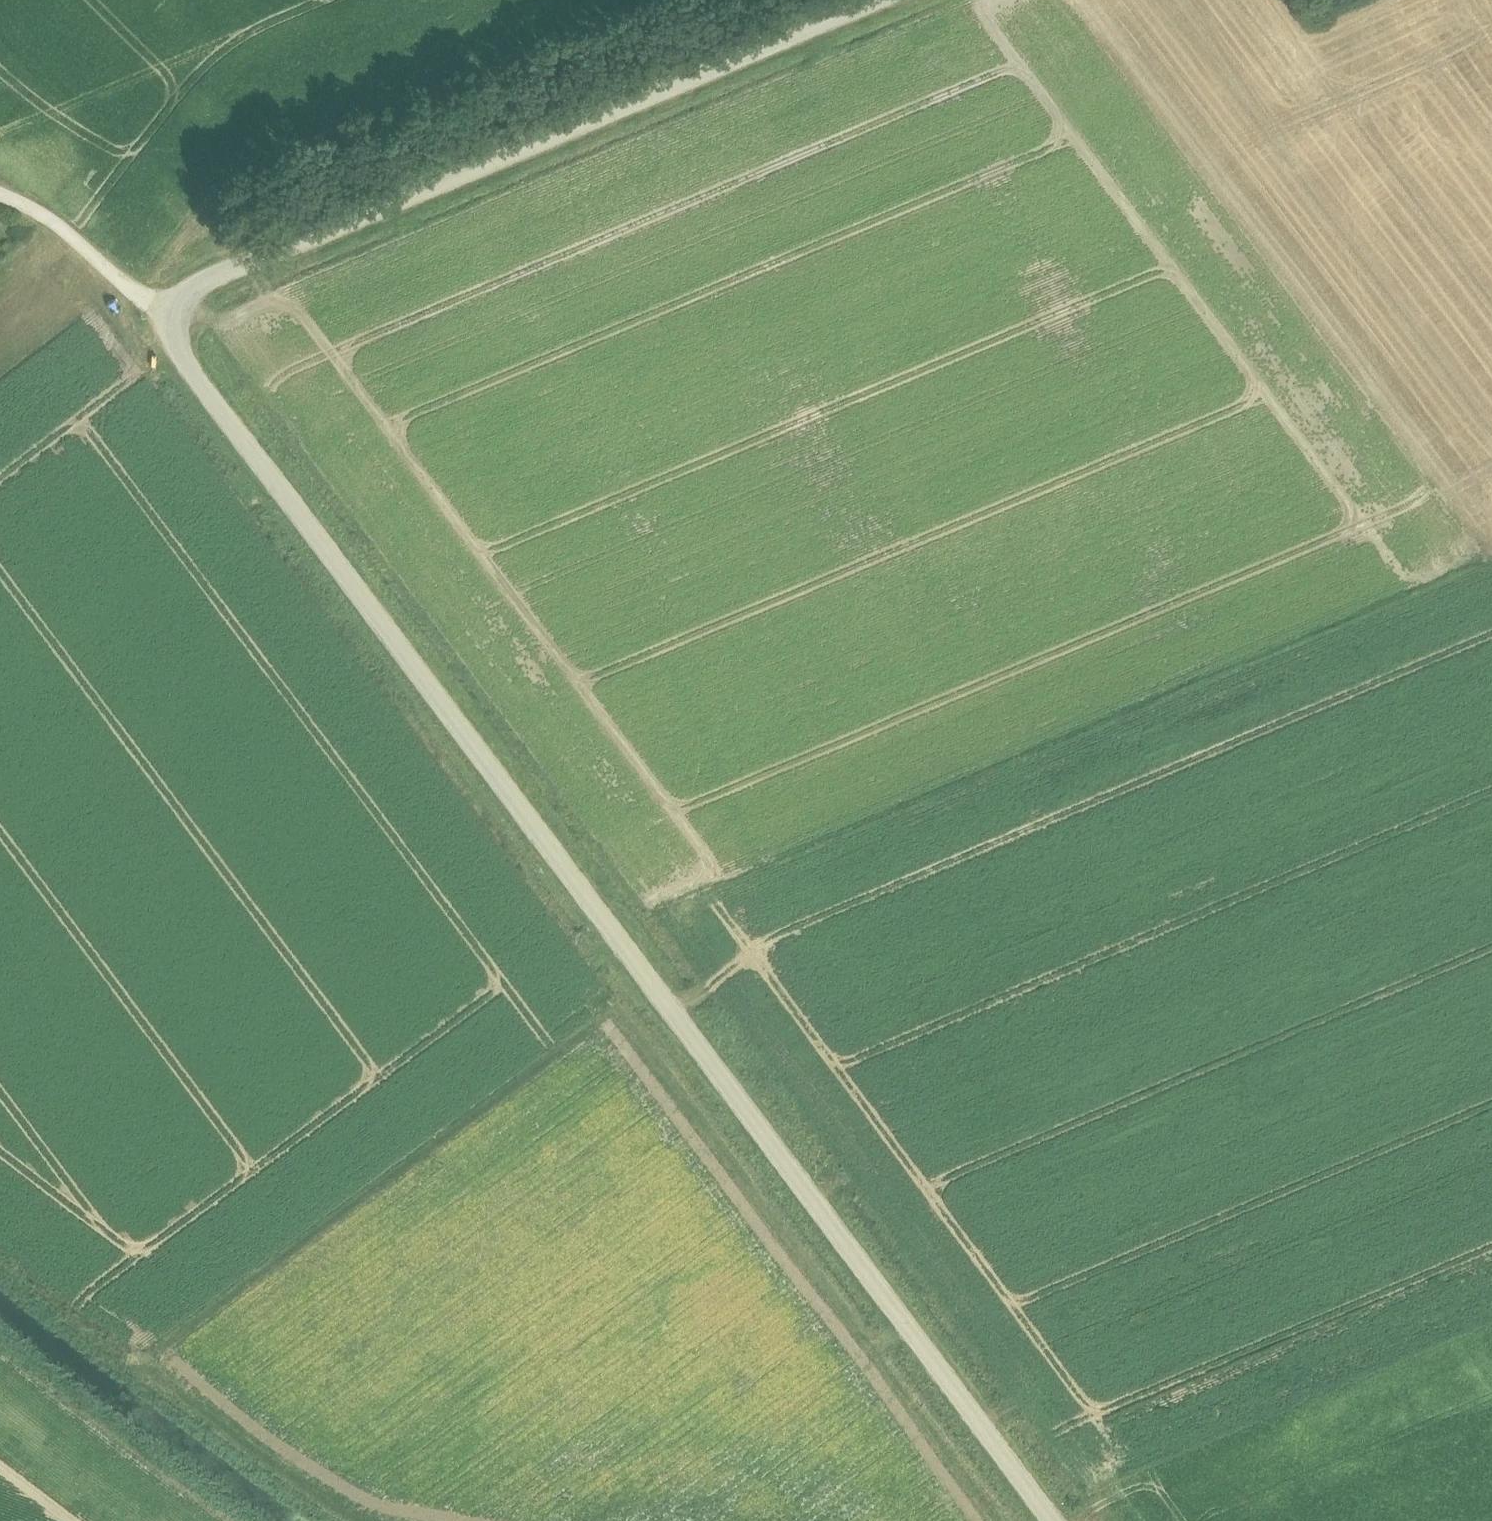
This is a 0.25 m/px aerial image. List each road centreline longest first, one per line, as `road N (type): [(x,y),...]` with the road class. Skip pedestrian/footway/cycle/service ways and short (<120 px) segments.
road 1 (unclassified): [(1052,1520),(198,380),(172,336),(169,314),(188,286),(868,0)]

